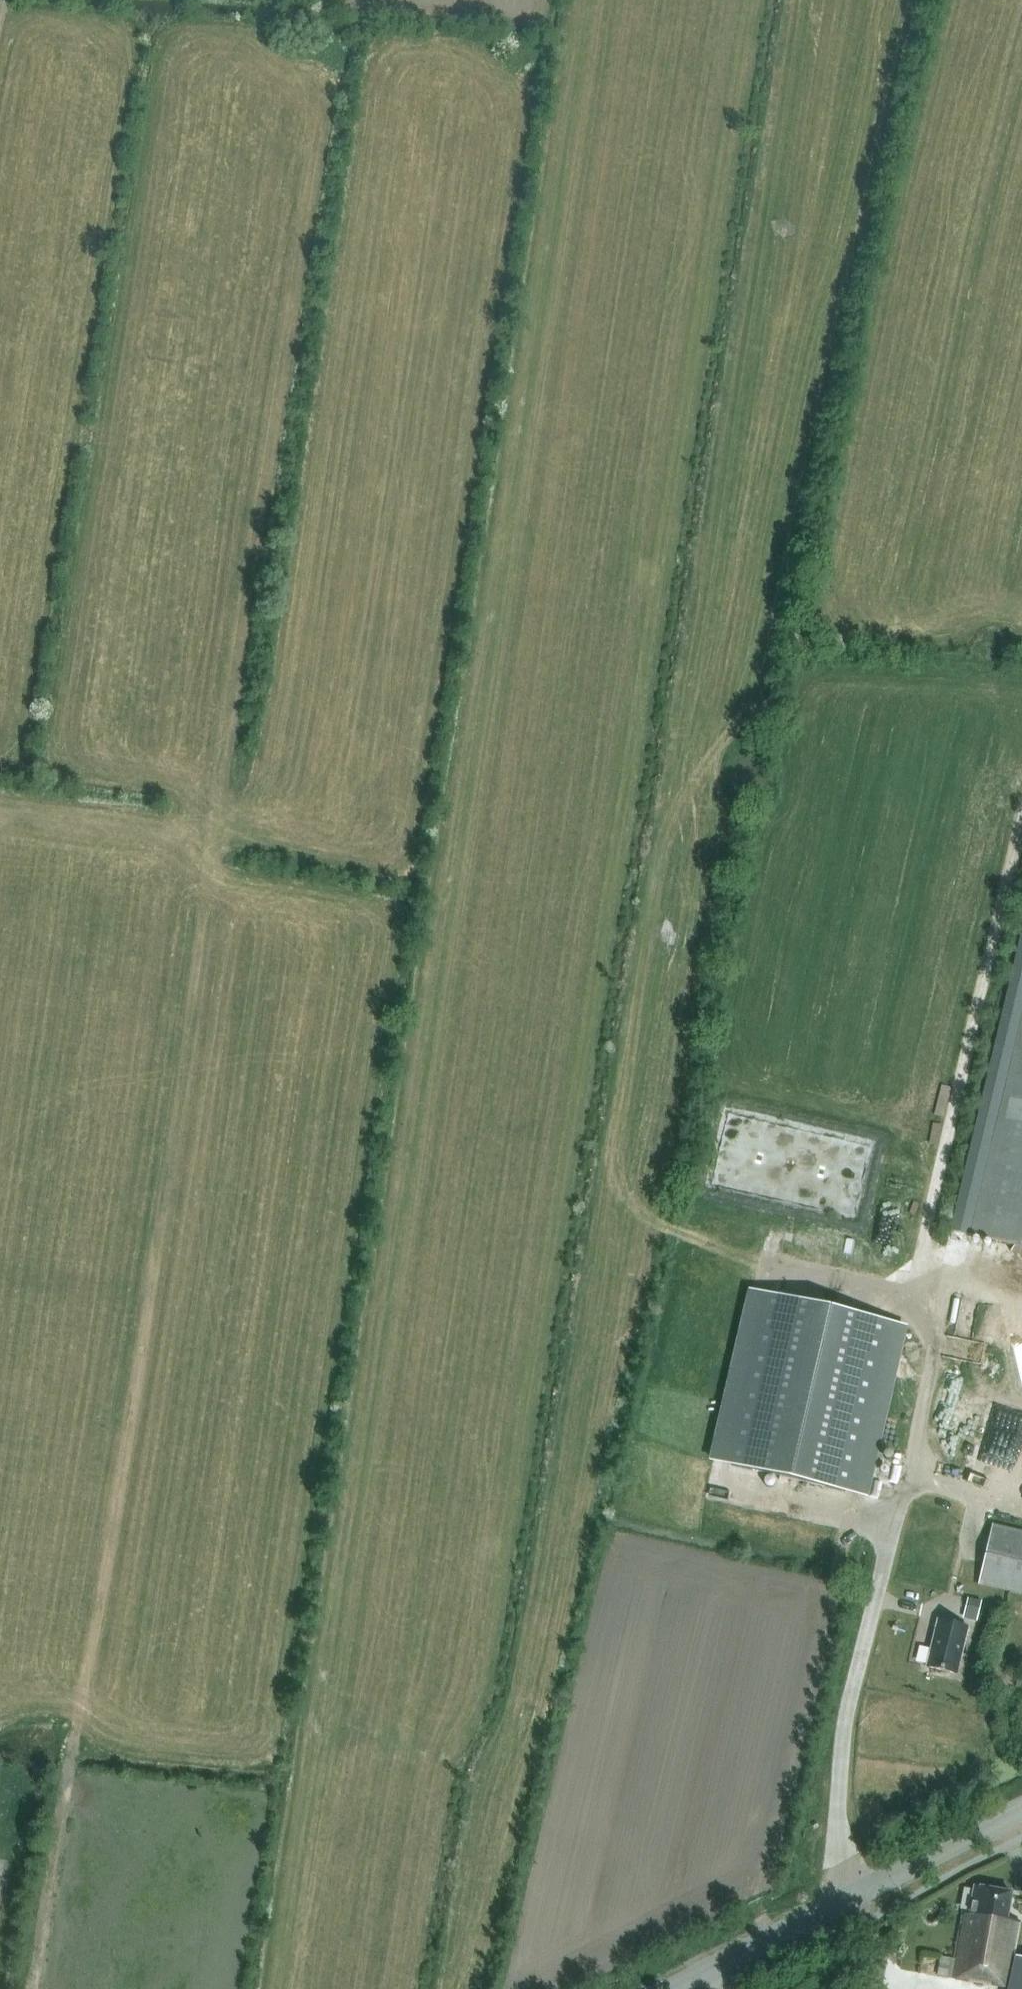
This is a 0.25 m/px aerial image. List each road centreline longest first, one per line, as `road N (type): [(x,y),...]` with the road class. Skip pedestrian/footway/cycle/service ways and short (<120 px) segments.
road 1 (tertiary): [(670,1988),(1021,1807)]

